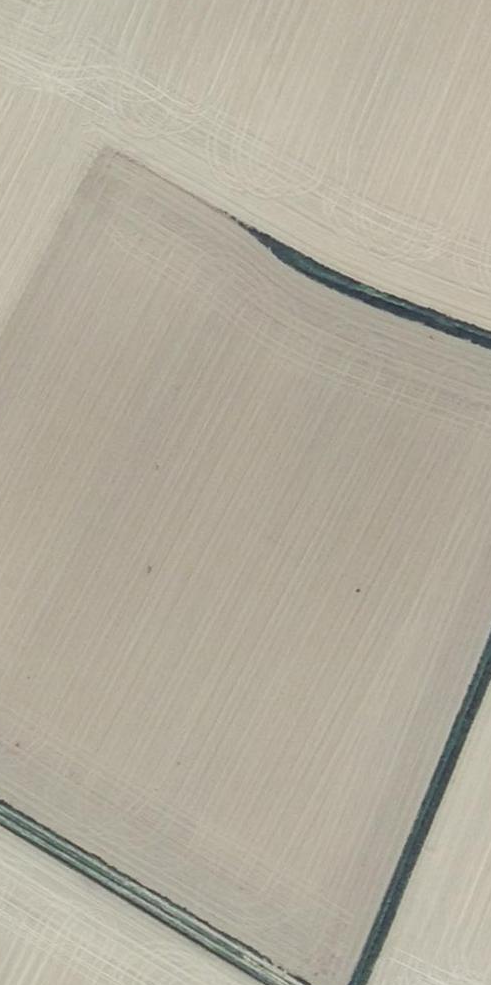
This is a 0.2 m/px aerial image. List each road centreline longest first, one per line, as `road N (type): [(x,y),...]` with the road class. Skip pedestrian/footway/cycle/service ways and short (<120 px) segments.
road 1 (track): [(283,984),(0,813)]

